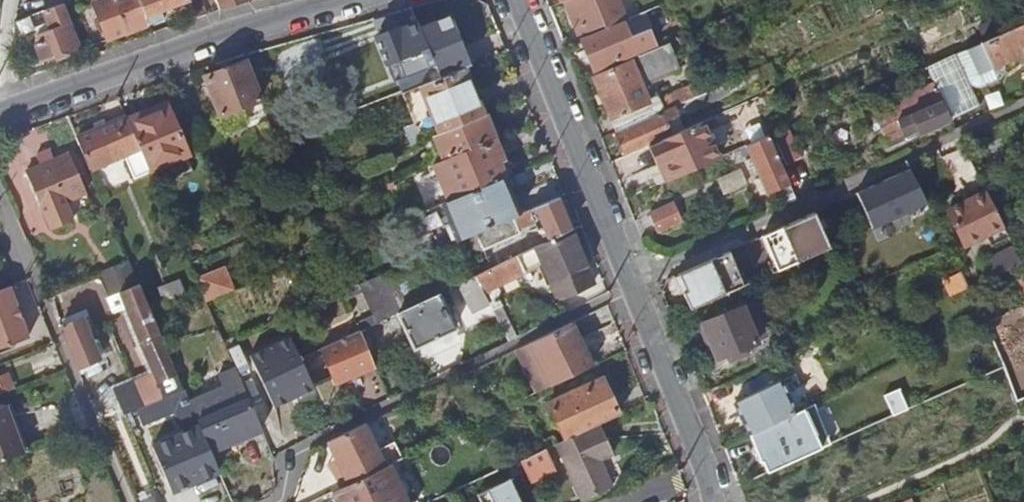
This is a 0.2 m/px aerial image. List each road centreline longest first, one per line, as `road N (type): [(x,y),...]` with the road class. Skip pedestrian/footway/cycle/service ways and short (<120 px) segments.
road 1 (residential): [(633,287),(285,453),(263,501)]
road 2 (residential): [(343,0),(0,112)]
road 3 (residential): [(520,0),(633,287)]
road 4 (residential): [(633,287),(706,465),(713,501)]

